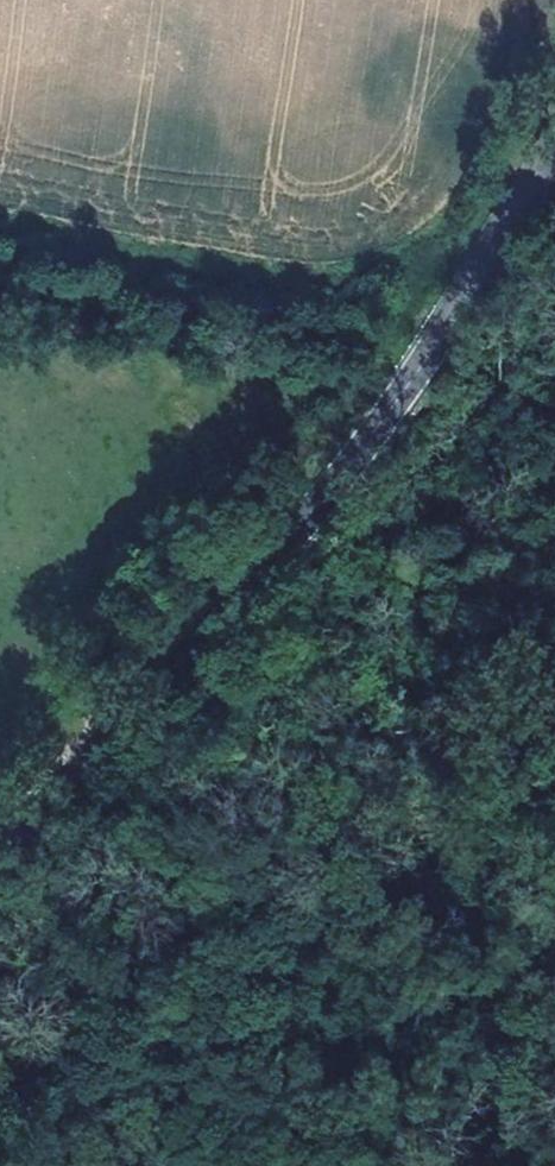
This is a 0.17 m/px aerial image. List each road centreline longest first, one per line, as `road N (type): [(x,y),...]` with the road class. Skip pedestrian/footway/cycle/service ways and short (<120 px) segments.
road 1 (tertiary): [(554,143),(360,451),(181,661),(0,853)]

